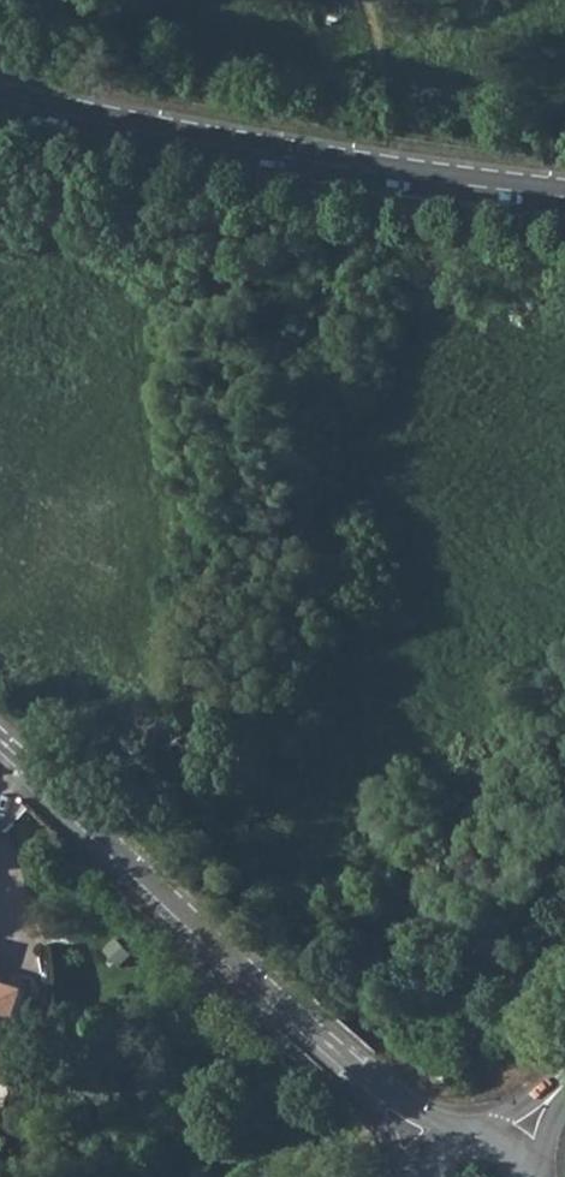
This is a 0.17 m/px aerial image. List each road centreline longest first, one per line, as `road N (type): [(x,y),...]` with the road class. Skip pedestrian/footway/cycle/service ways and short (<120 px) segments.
road 1 (residential): [(444,1160),(361,1068),(0,737)]
road 2 (tertiary): [(564,192),(292,159),(0,99)]

